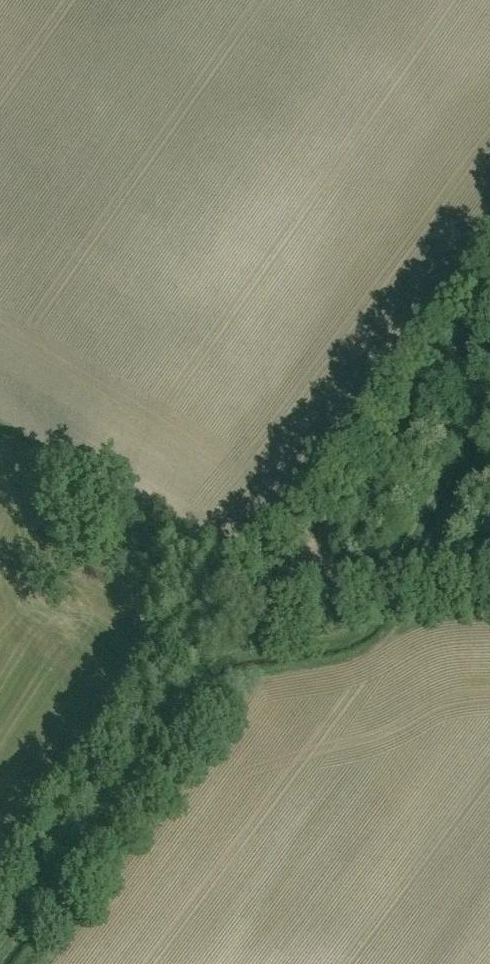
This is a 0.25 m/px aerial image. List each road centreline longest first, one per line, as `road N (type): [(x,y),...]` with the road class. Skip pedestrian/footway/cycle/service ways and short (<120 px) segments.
road 1 (track): [(298,572),(334,590),(489,589)]

